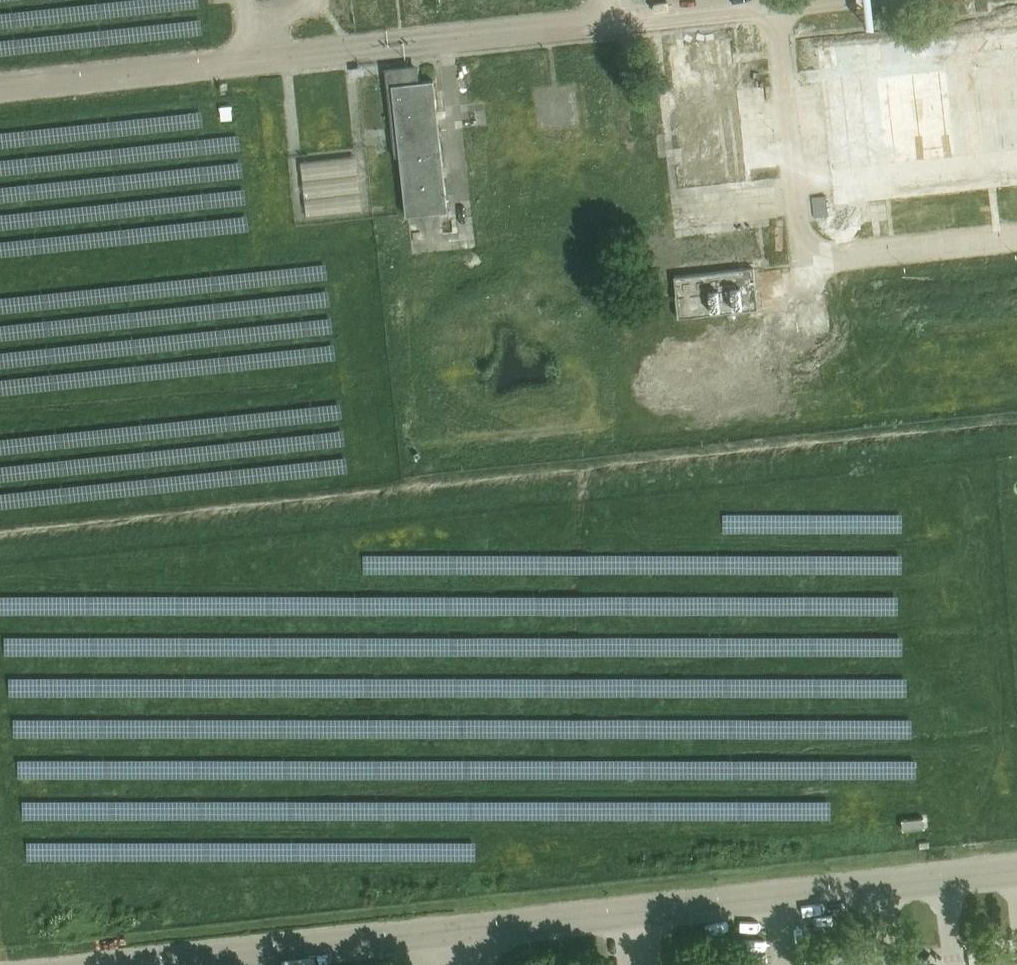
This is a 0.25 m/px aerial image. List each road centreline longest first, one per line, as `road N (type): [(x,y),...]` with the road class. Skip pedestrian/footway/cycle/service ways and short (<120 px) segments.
road 1 (unclassified): [(1016,876),(453,936)]
road 2 (unclassified): [(0,90),(403,48)]
road 3 (unclassified): [(453,936),(176,964)]

